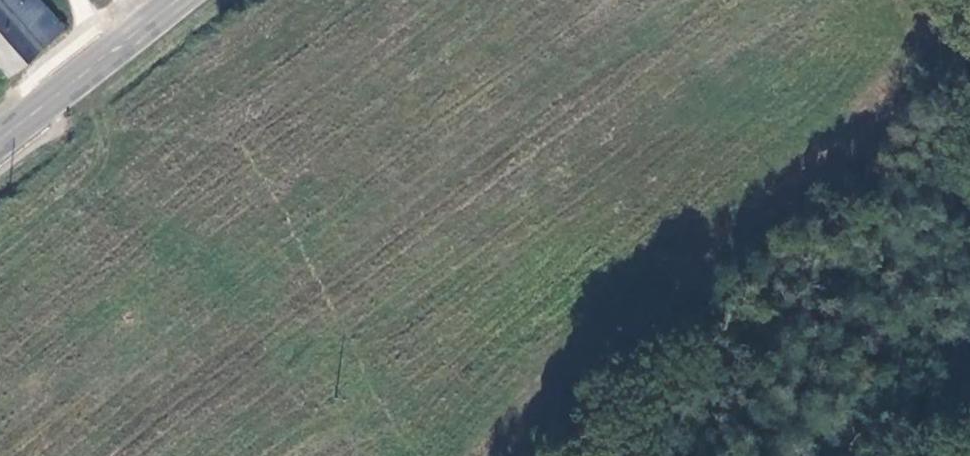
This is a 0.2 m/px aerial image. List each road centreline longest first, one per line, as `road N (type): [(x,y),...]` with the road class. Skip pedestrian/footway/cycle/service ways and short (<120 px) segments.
road 1 (secondary): [(0,139),(176,0)]

